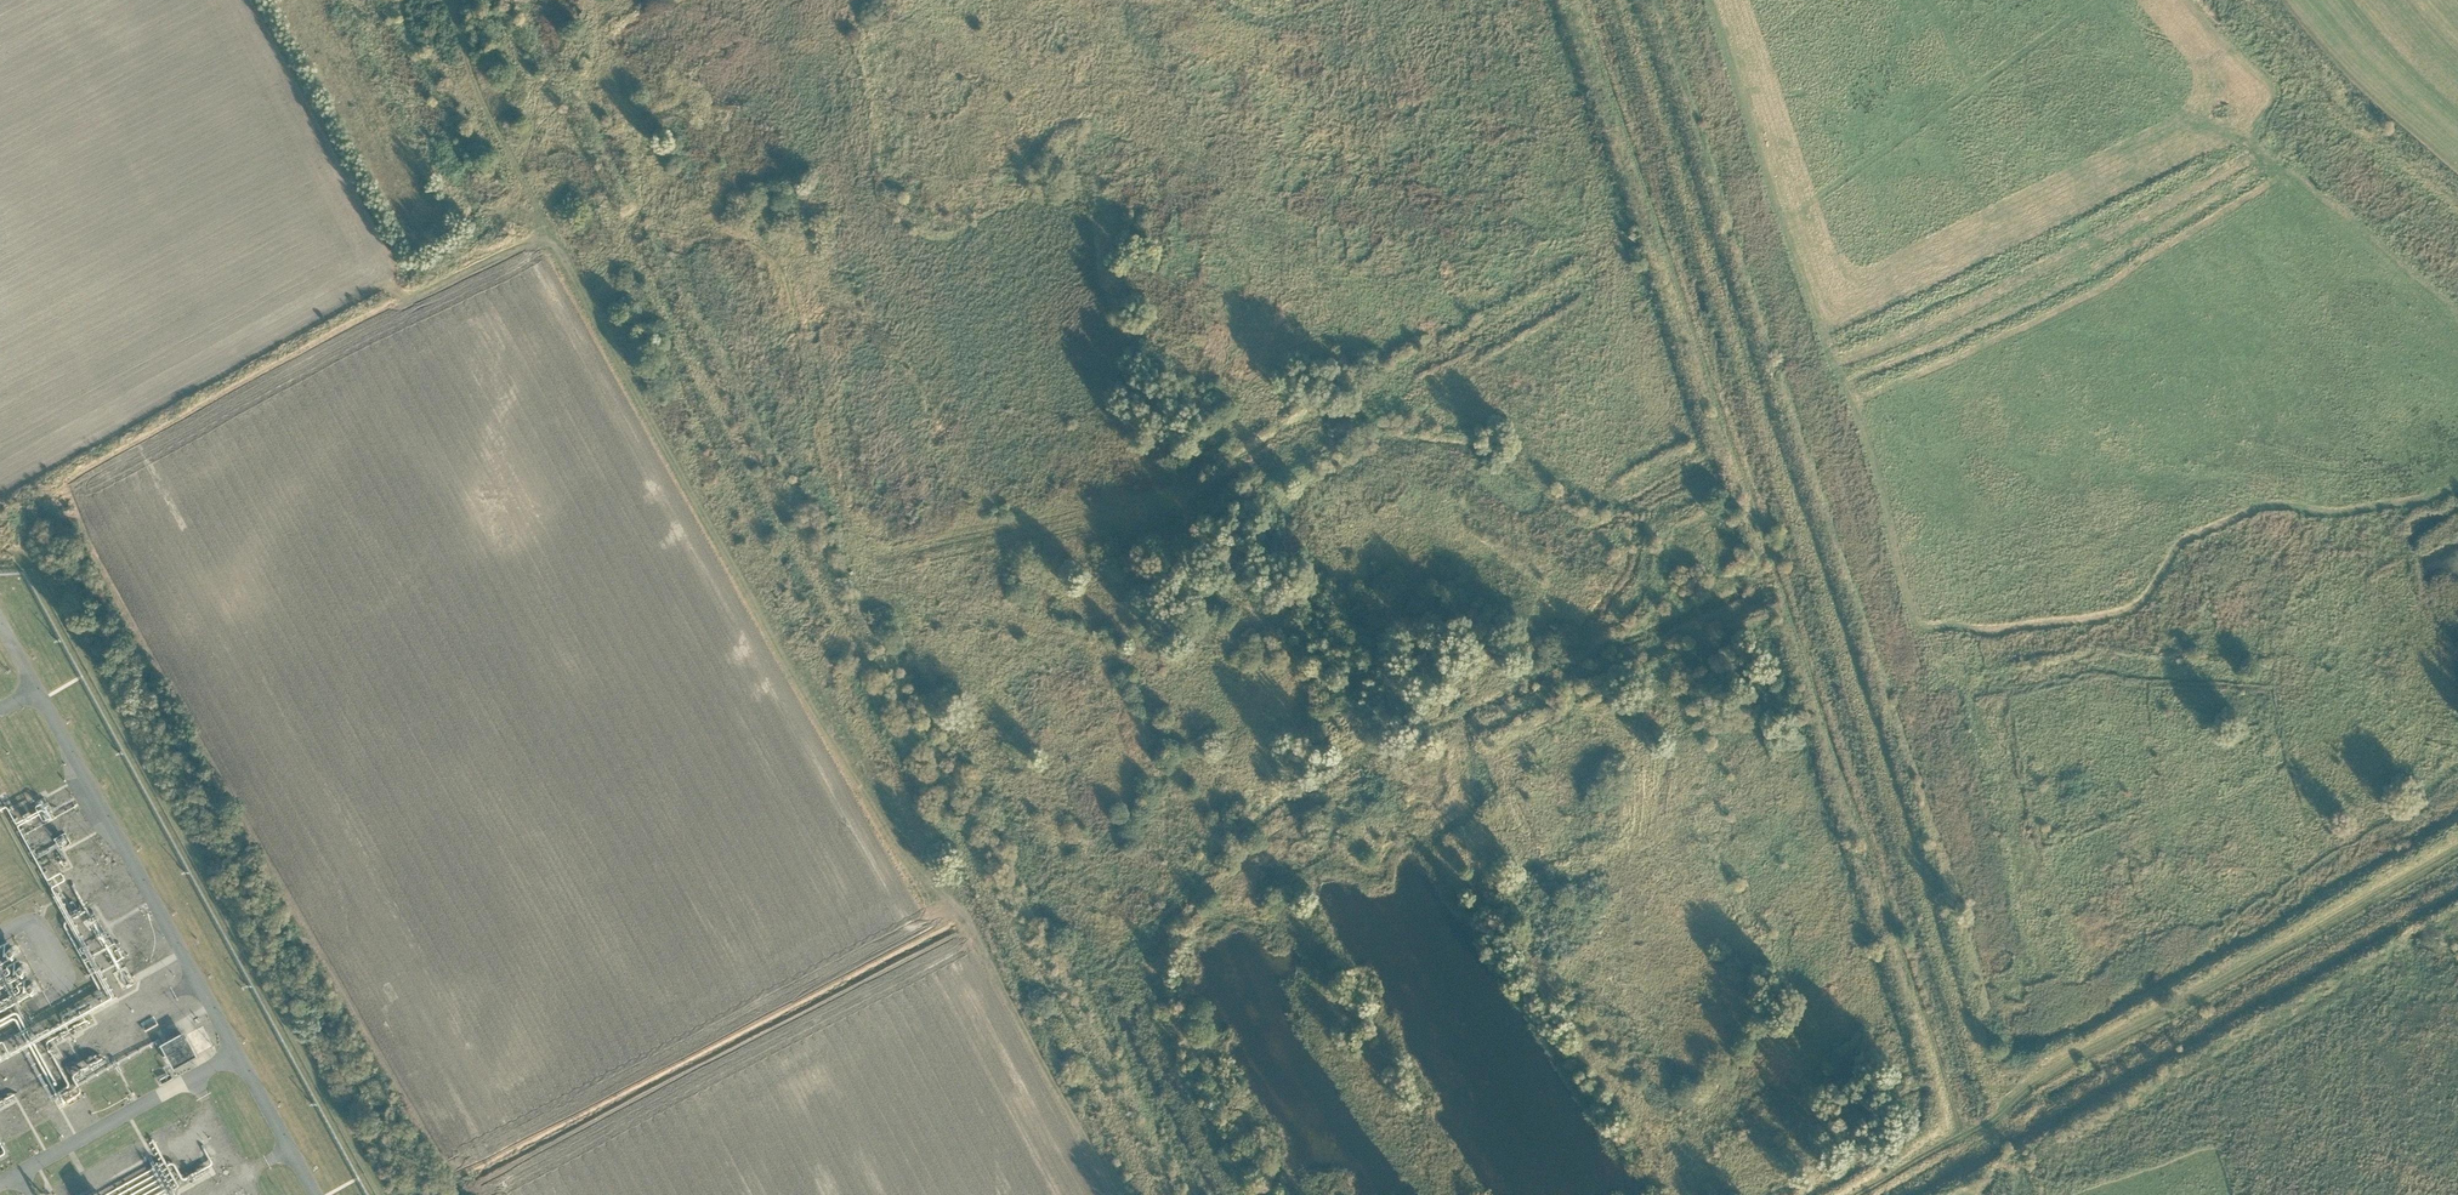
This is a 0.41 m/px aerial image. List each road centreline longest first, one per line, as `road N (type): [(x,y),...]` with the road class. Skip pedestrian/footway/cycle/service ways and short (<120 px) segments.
road 1 (track): [(1094,1194),(440,0)]
road 2 (track): [(1581,0),(1957,1119)]
road 3 (track): [(1815,1194),(2457,840)]
road 4 (track): [(603,287),(642,251),(654,173),(627,103),(615,30),(646,0)]

